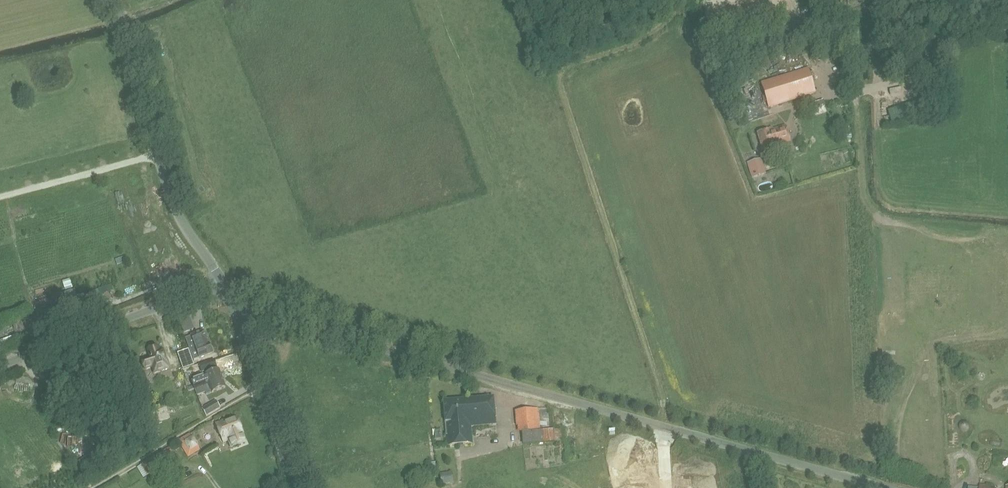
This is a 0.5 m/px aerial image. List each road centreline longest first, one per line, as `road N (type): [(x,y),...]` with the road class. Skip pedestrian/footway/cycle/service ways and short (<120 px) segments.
road 1 (unclassified): [(888,487),(235,308)]
road 2 (residential): [(939,13),(846,7),(706,47),(727,118),(740,122),(897,71)]
road 3 (tertiary): [(224,283),(164,186),(116,0)]
road 4 (unclassified): [(0,365),(224,283)]
road 5 (tertiary): [(297,487),(235,308)]

